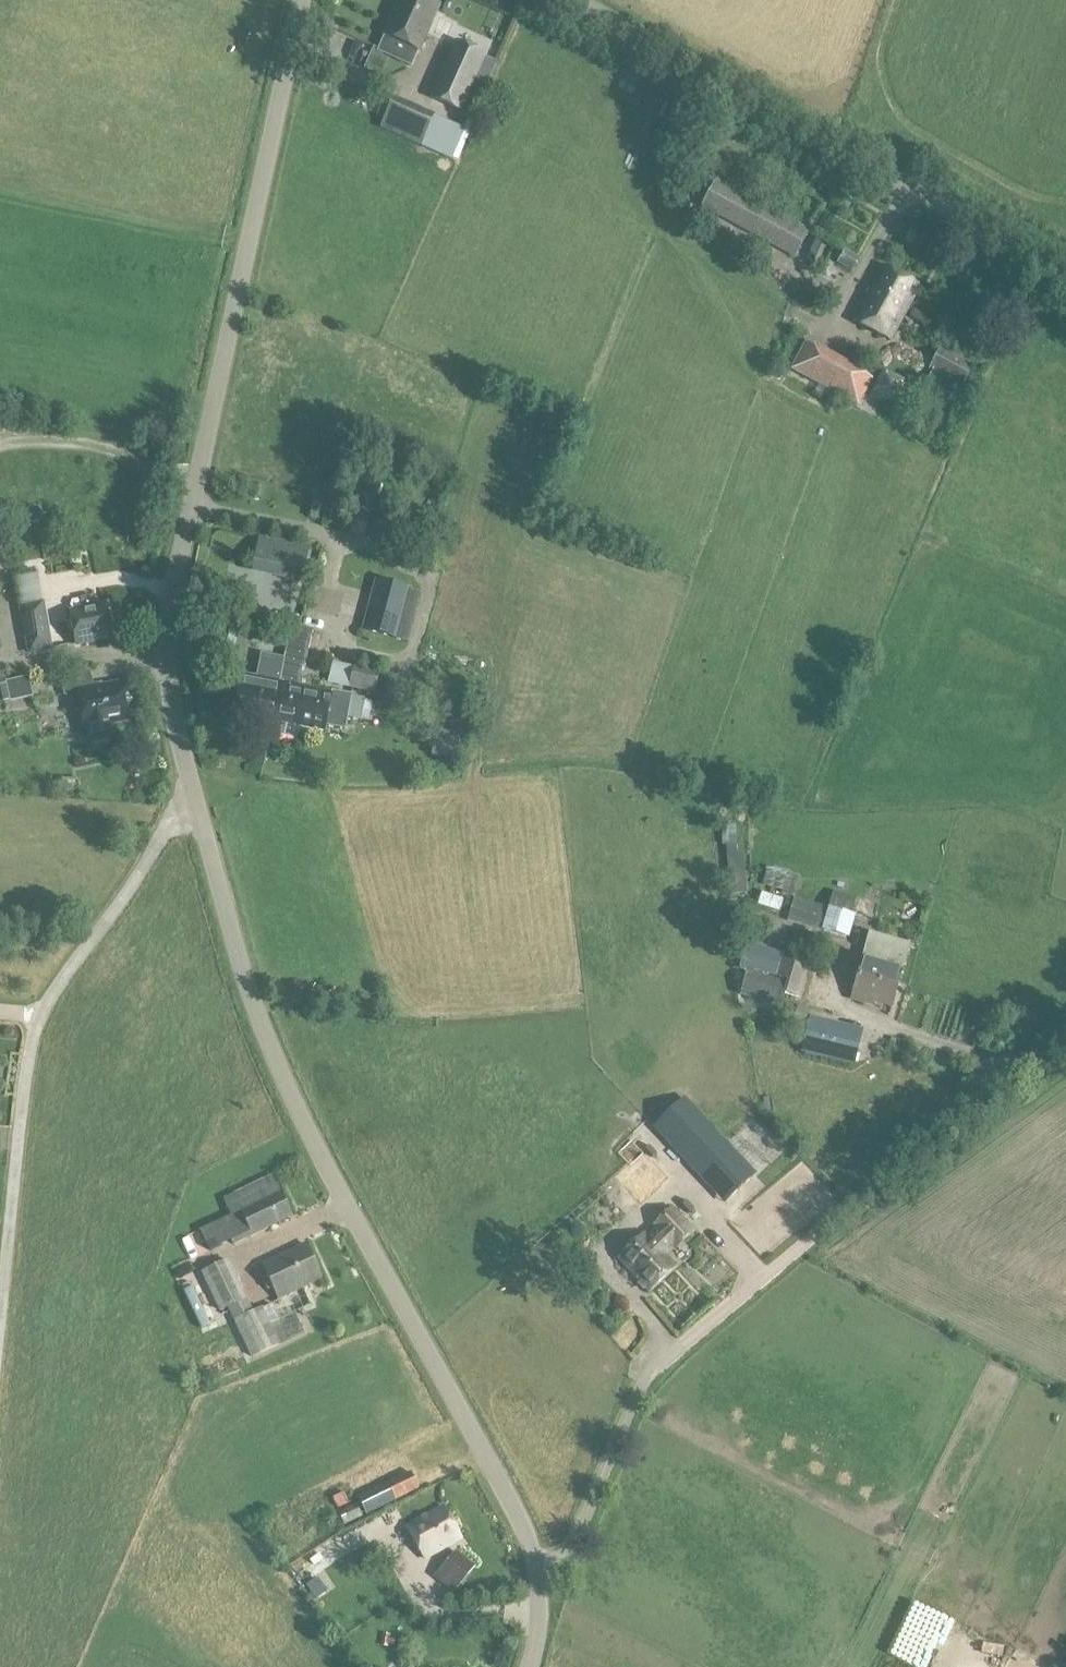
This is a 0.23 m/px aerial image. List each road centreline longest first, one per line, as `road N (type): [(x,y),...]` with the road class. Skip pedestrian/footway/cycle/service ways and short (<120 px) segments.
road 1 (unclassified): [(534,1562),(579,1537),(628,1415),(664,1359),(1022,1070),(819,1005)]
road 2 (unclassified): [(534,1562),(267,1041),(194,795)]
road 3 (unclassified): [(194,795),(170,674),(171,616),(301,0)]
road 4 (unclassified): [(194,795),(35,1028),(0,1316)]
road 5 (unclassified): [(1065,268),(569,0)]

